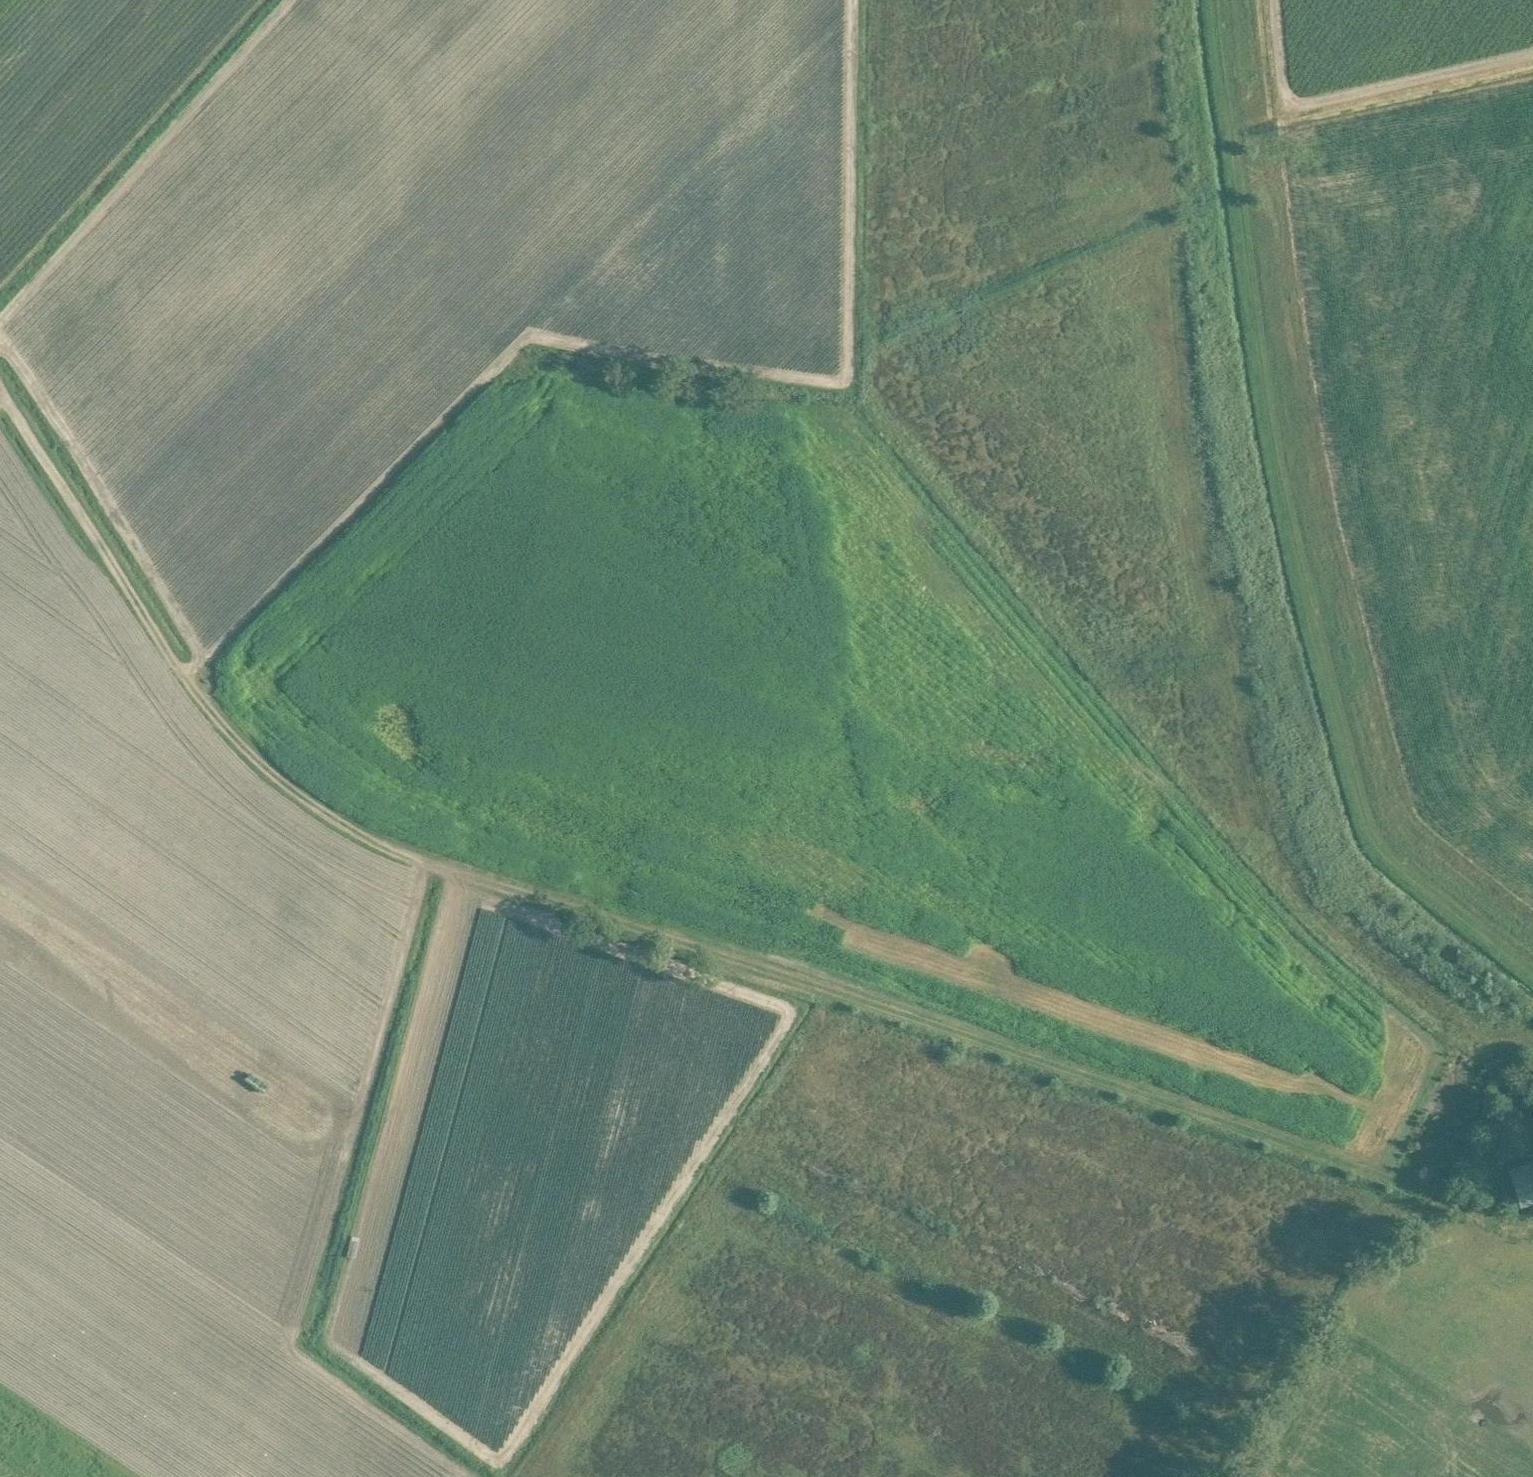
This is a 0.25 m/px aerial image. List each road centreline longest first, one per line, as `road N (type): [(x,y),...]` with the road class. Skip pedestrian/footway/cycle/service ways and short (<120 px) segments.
road 1 (track): [(1392,1180),(348,831),(254,760),(183,673),(0,388)]
road 2 (track): [(1263,0),(1278,292),(1344,640),(1402,830),(1532,941)]

